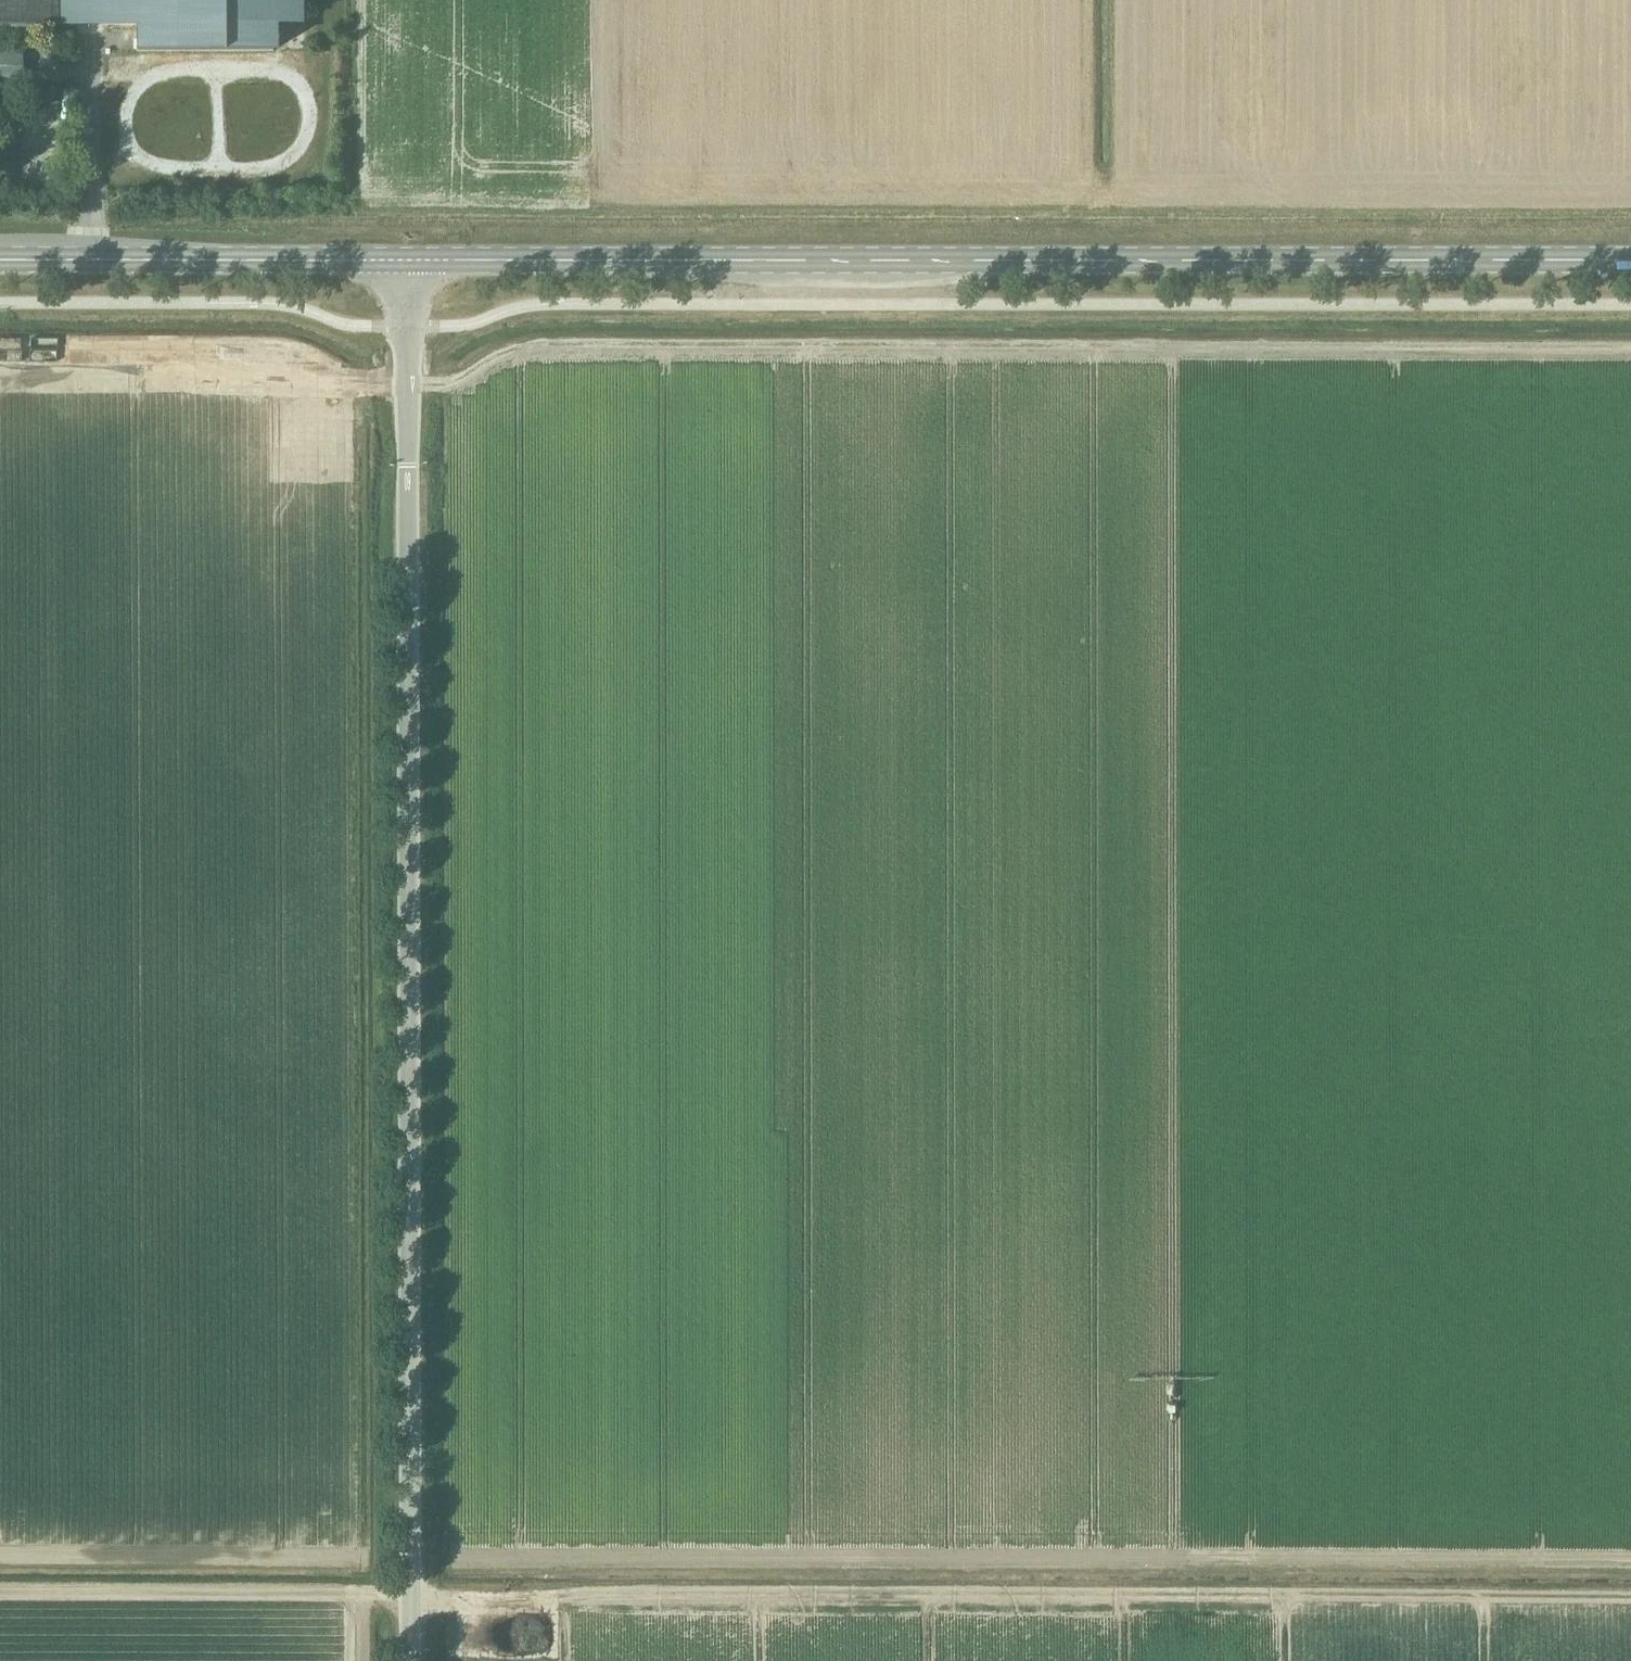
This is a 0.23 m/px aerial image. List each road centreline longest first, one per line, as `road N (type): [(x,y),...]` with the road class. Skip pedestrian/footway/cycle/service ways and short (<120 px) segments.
road 1 (track): [(0,347),(273,347),(303,352),(369,387),(442,385),(506,354),(556,345),(1630,348)]
road 2 (unclassified): [(410,1660),(407,260)]
road 3 (secondary): [(1630,261),(407,260)]
road 4 (secondary): [(407,260),(0,260)]

